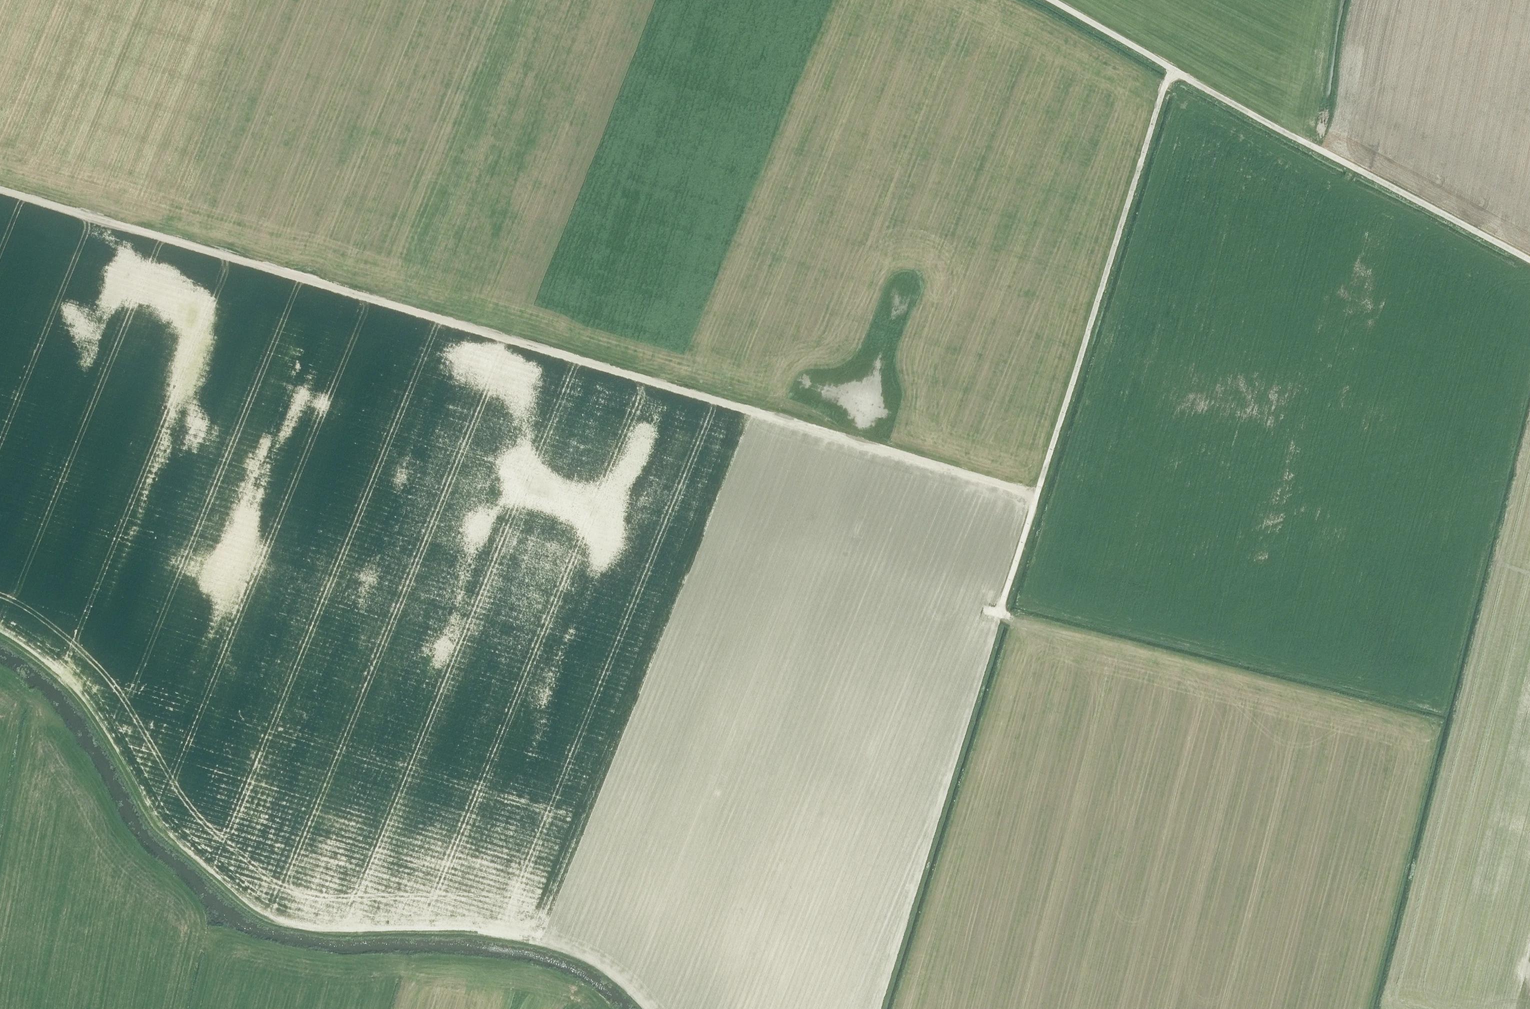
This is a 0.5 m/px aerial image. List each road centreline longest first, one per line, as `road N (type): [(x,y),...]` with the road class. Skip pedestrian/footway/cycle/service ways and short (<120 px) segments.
road 1 (track): [(1173,69),(1000,613)]
road 2 (unclassified): [(1529,260),(1049,0)]

